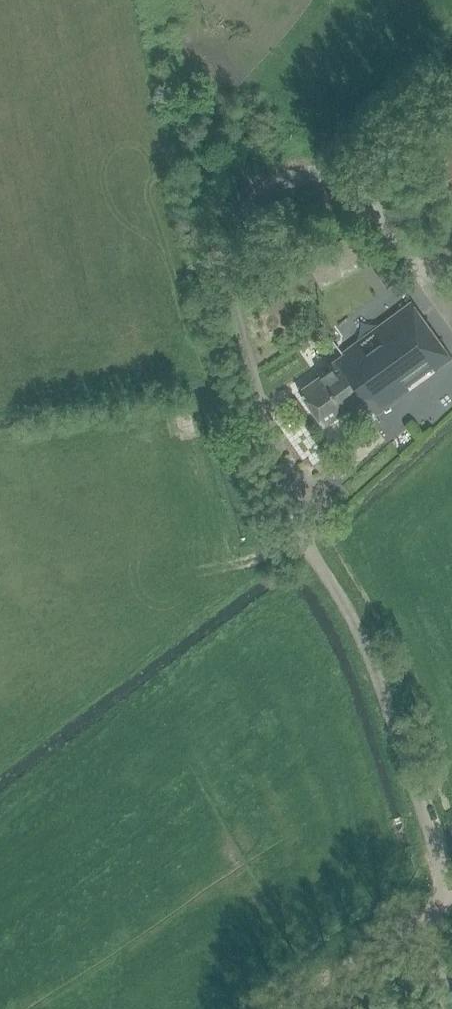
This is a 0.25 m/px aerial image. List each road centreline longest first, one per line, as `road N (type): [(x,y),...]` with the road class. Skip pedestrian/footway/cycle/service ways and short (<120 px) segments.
road 1 (unclassified): [(411,935),(440,898),(437,855),(376,674),(351,613),(312,555)]
road 2 (unclassified): [(289,1008),(342,968),(411,935)]

